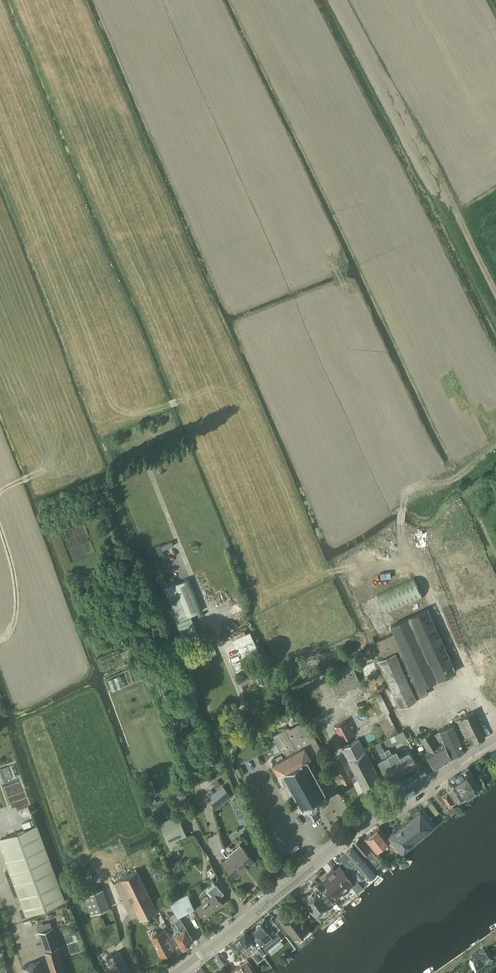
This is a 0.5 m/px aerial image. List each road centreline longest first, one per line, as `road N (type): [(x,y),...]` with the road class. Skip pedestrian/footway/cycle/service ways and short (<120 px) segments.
road 1 (tertiary): [(175,972),(367,820),(495,739)]

